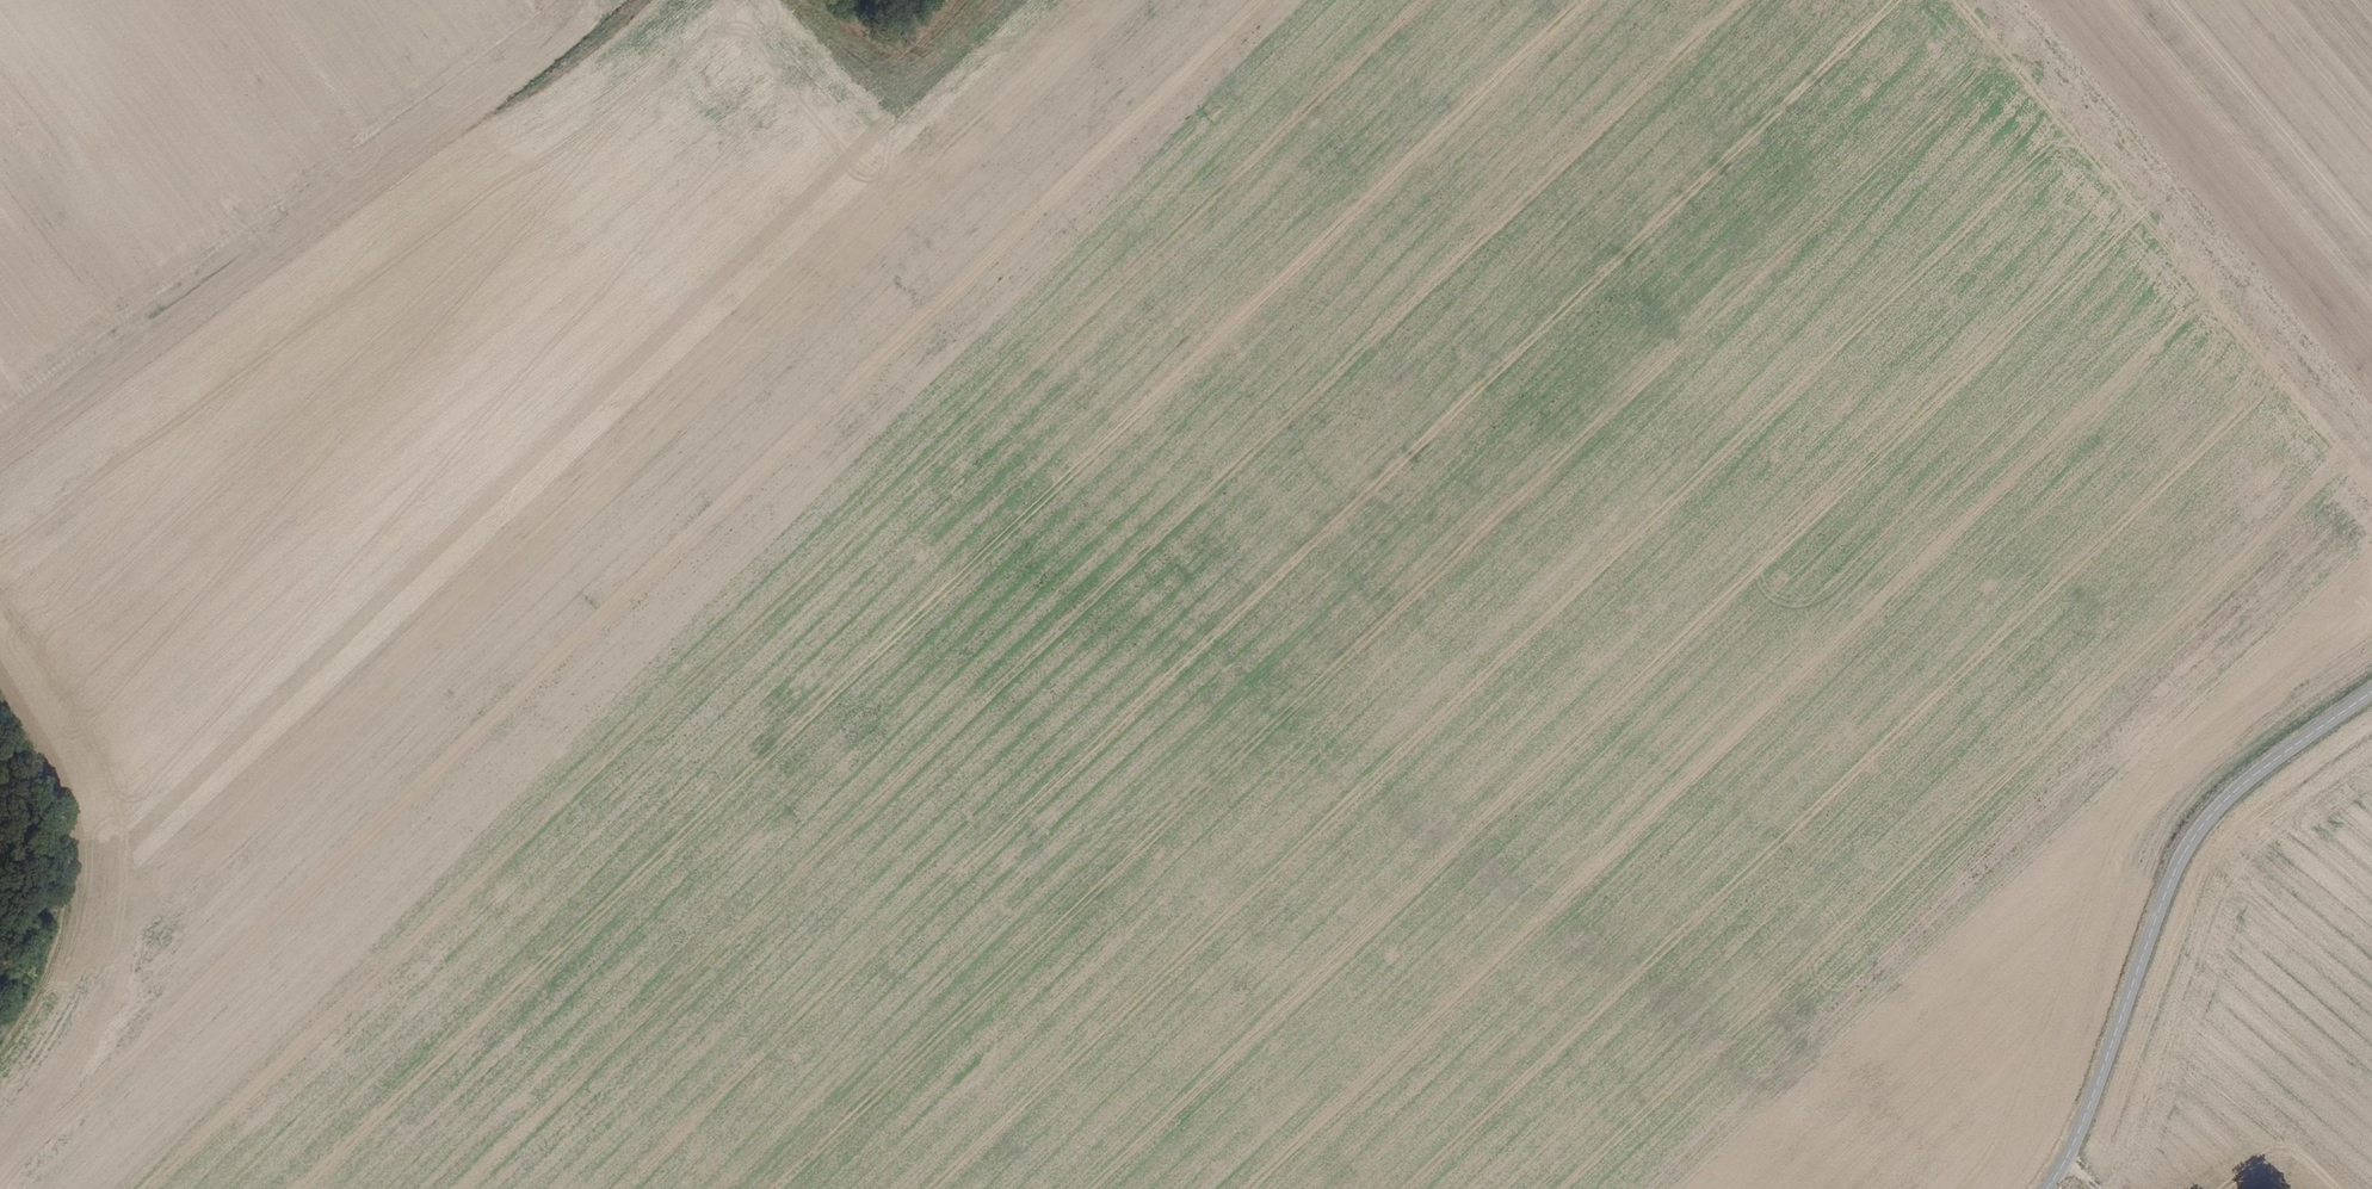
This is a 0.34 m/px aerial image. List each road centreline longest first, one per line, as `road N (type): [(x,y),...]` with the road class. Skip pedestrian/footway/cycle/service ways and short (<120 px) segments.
road 1 (tertiary): [(2046,1188),(2070,1153),(2192,838),(2259,772),(2371,692)]
road 2 (track): [(0,711),(55,799),(67,863),(42,972),(0,1039)]

